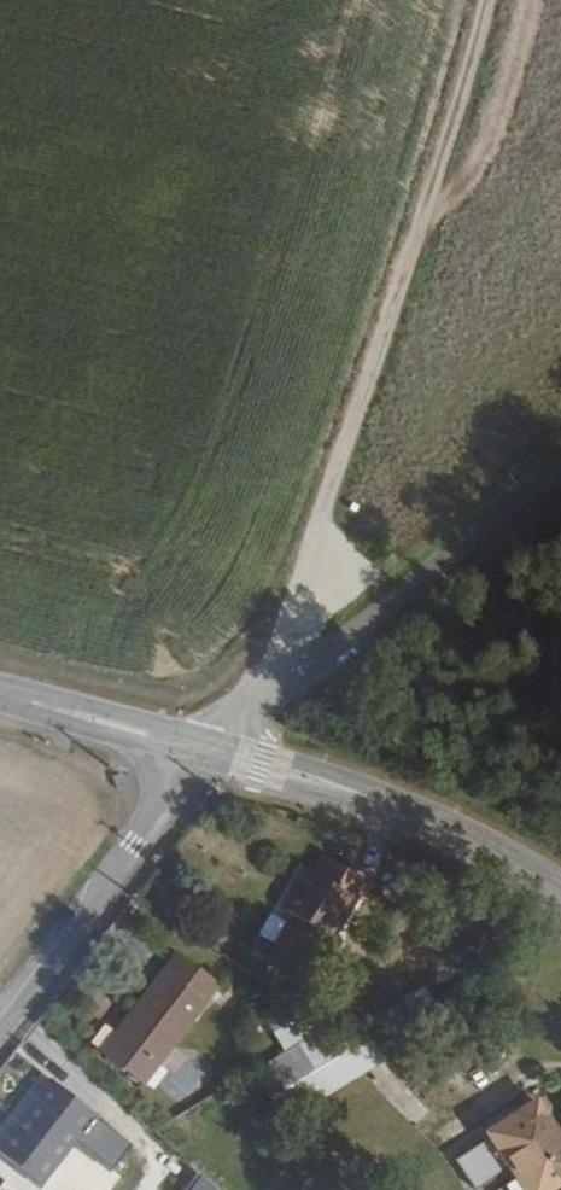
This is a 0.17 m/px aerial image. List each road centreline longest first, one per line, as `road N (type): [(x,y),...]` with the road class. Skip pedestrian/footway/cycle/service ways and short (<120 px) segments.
road 1 (track): [(495,0),(298,622),(249,695)]
road 2 (unclassified): [(212,734),(249,695),(560,470)]
road 3 (residential): [(195,758),(0,1035)]
road 4 (tertiary): [(195,758),(424,814)]
road 5 (tertiary): [(424,814),(212,734)]
road 6 (tertiary): [(212,734),(104,707),(35,702)]
road 7 (tertiary): [(35,702),(76,728),(195,758)]
road 8 (tertiary): [(424,814),(560,880)]

